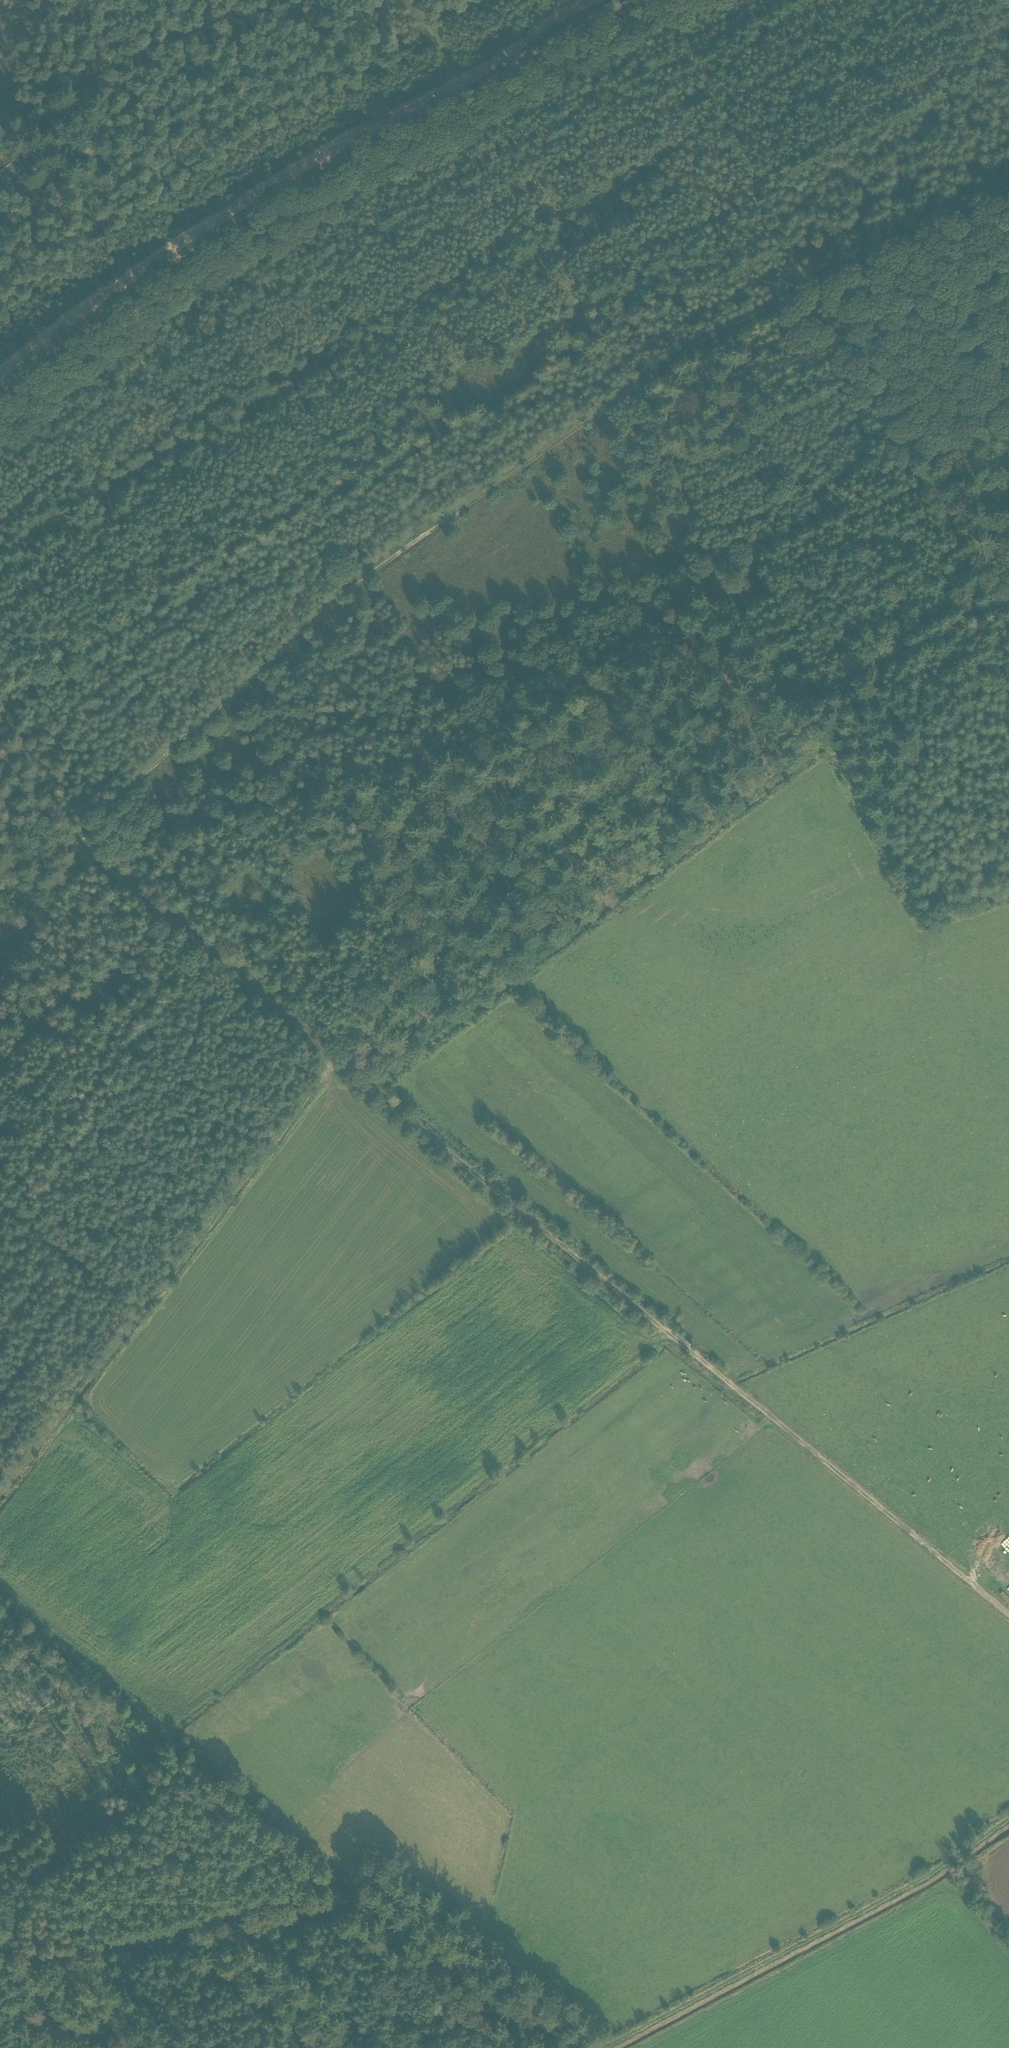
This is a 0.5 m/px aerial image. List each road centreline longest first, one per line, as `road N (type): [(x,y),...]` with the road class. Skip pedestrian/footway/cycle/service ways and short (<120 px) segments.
road 1 (track): [(0,710),(70,830),(355,582),(717,336),(1008,177)]
road 2 (track): [(1008,1615),(364,1089)]
road 3 (track): [(0,414),(233,249),(682,0)]
road 4 (track): [(70,830),(97,840),(454,755),(703,564)]
road 5 (track): [(0,371),(215,214),(593,0)]
road 6 (track): [(0,1611),(547,2047)]
road 7 (track): [(364,1089),(819,746)]
road 8 (track): [(364,1089),(70,830),(0,981)]
road 9 (track): [(325,1058),(0,1482)]
road 10 (track): [(1008,1820),(925,1878),(598,2047)]
road 11 (track): [(836,266),(906,454),(1003,603)]
road 12 (track): [(802,715),(703,564),(633,394)]
road 13 (track): [(665,9),(801,285)]
road 14 (track): [(1003,603),(802,715),(819,746)]
road 15 (track): [(819,746),(922,921)]
road 16 (track): [(134,1308),(0,1202)]

